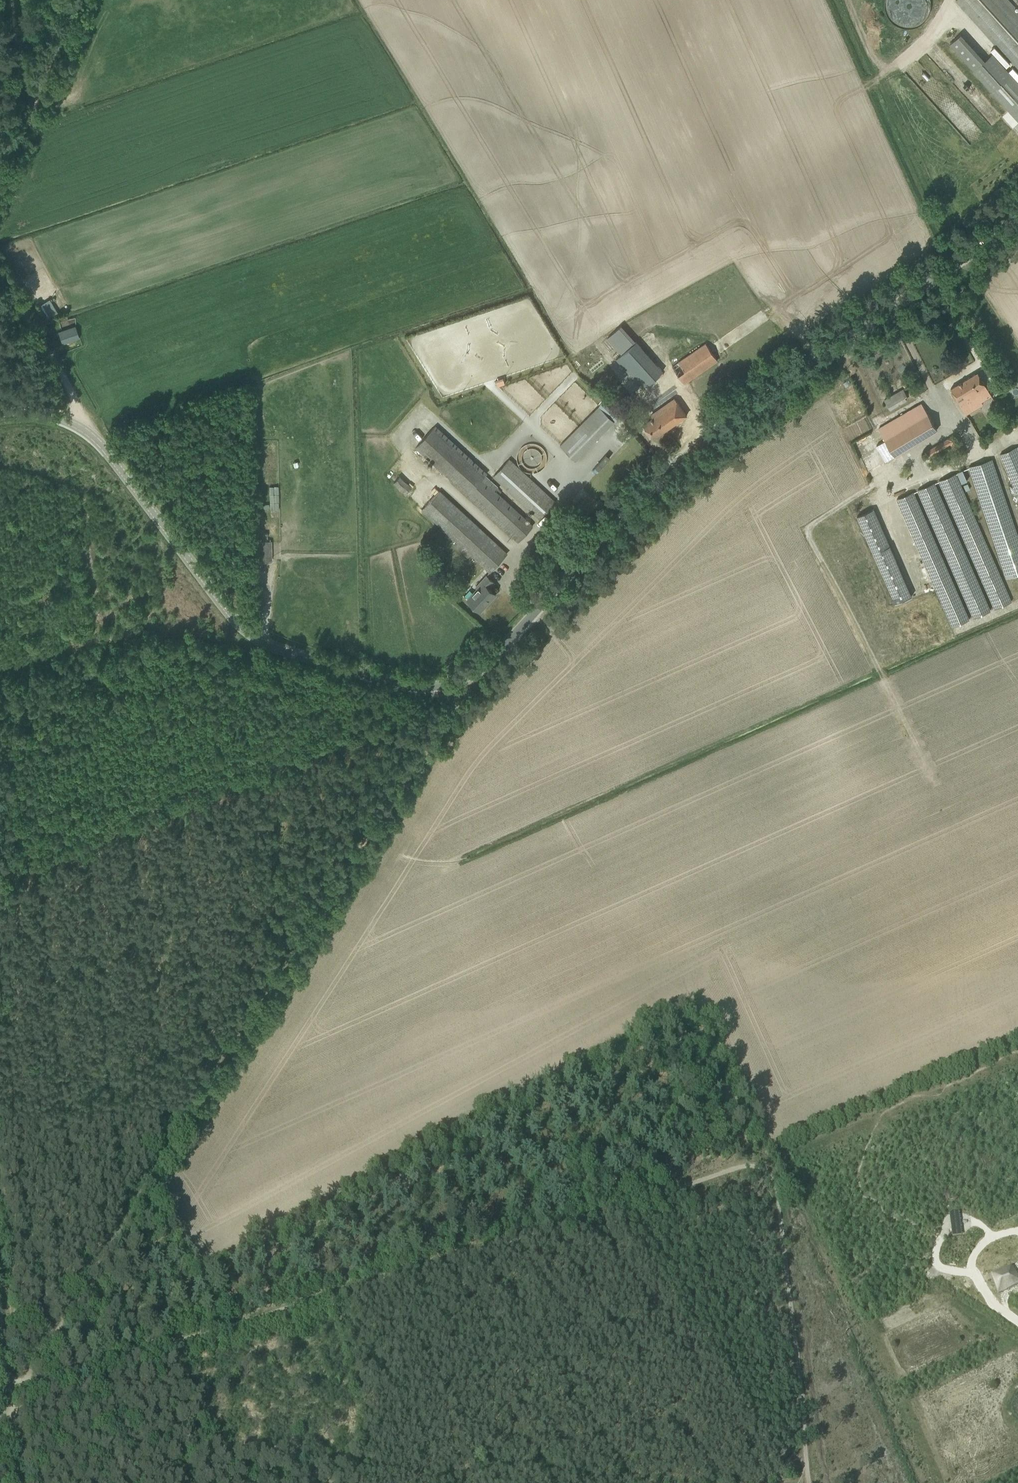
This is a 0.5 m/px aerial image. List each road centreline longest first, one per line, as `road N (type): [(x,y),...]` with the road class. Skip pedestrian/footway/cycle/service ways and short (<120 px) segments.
road 1 (unclassified): [(0,411),(82,409),(245,632),(369,667),(469,681),(495,663),(726,425),(1017,219)]
road 2 (track): [(771,1173),(752,1165),(47,1386)]
road 3 (track): [(12,1398),(246,1030)]
road 4 (track): [(469,681),(246,1030)]
road 5 (track): [(806,1478),(771,1173)]
road 6 (track): [(246,1030),(73,1102),(0,1110)]
road 7 (track): [(0,204),(81,0)]

